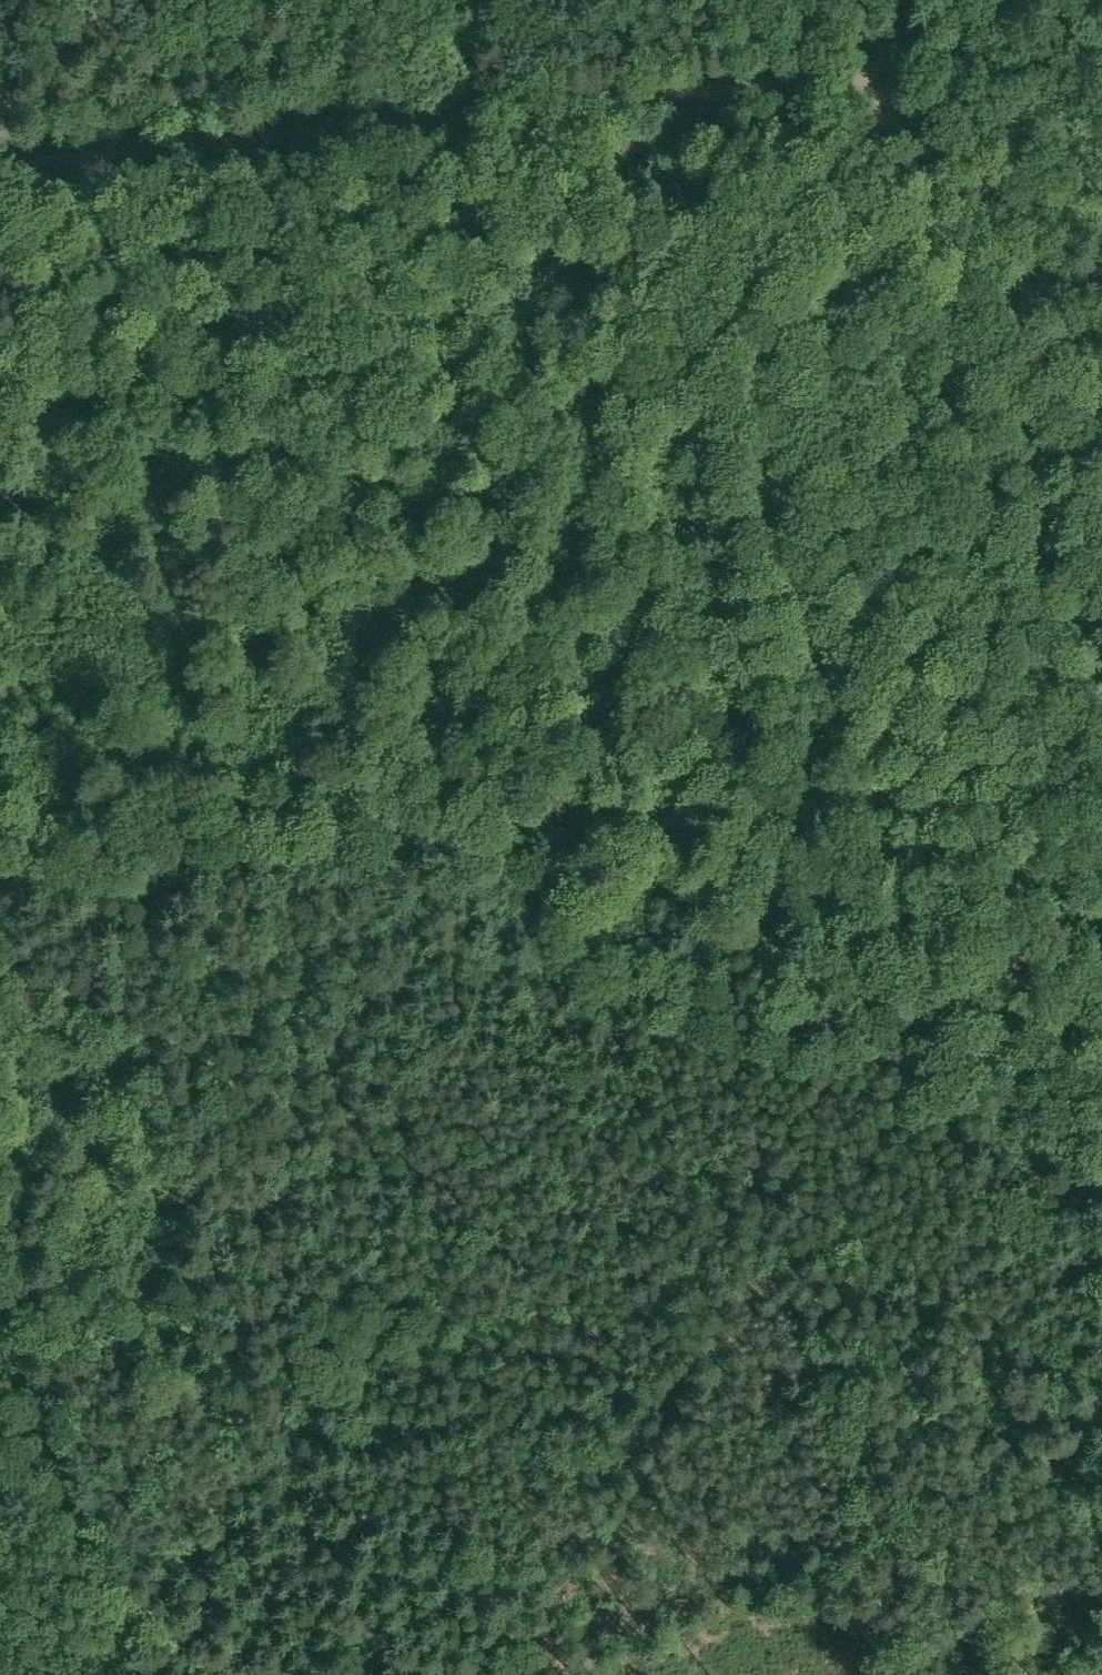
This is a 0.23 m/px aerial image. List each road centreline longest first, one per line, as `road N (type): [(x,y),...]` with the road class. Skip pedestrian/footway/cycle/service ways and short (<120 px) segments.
road 1 (track): [(1101,42),(0,155)]
road 2 (track): [(861,70),(1101,699)]
road 3 (track): [(111,1674),(0,1355)]

